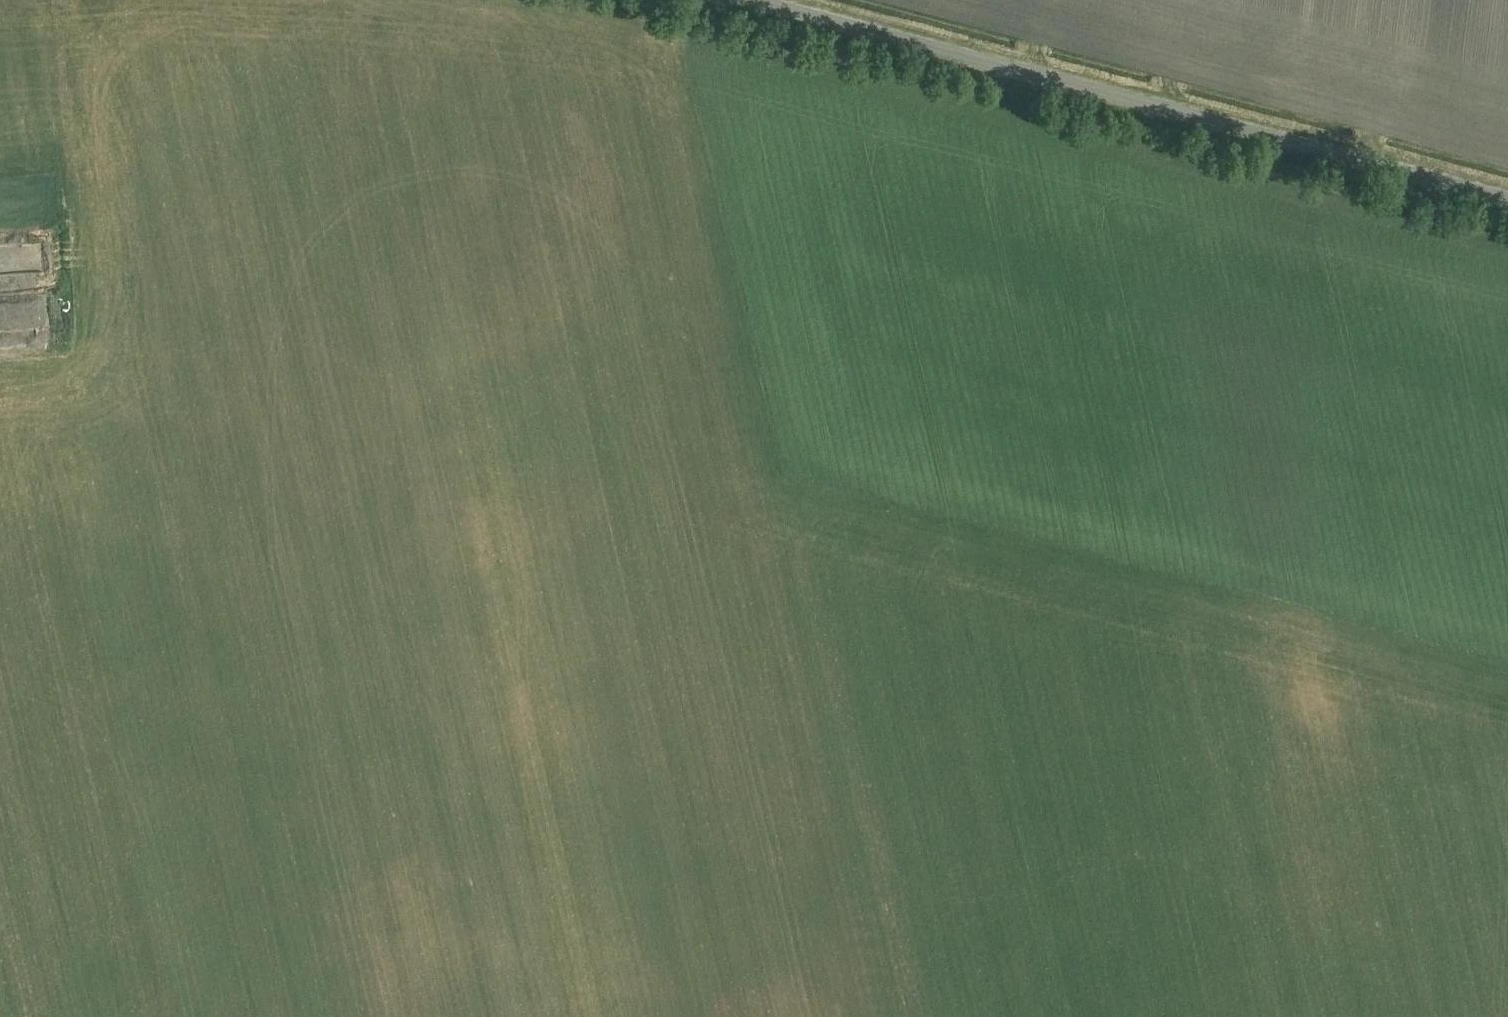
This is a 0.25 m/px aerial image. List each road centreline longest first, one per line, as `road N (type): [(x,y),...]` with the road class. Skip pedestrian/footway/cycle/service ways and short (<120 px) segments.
road 1 (unclassified): [(1507,201),(745,0)]

